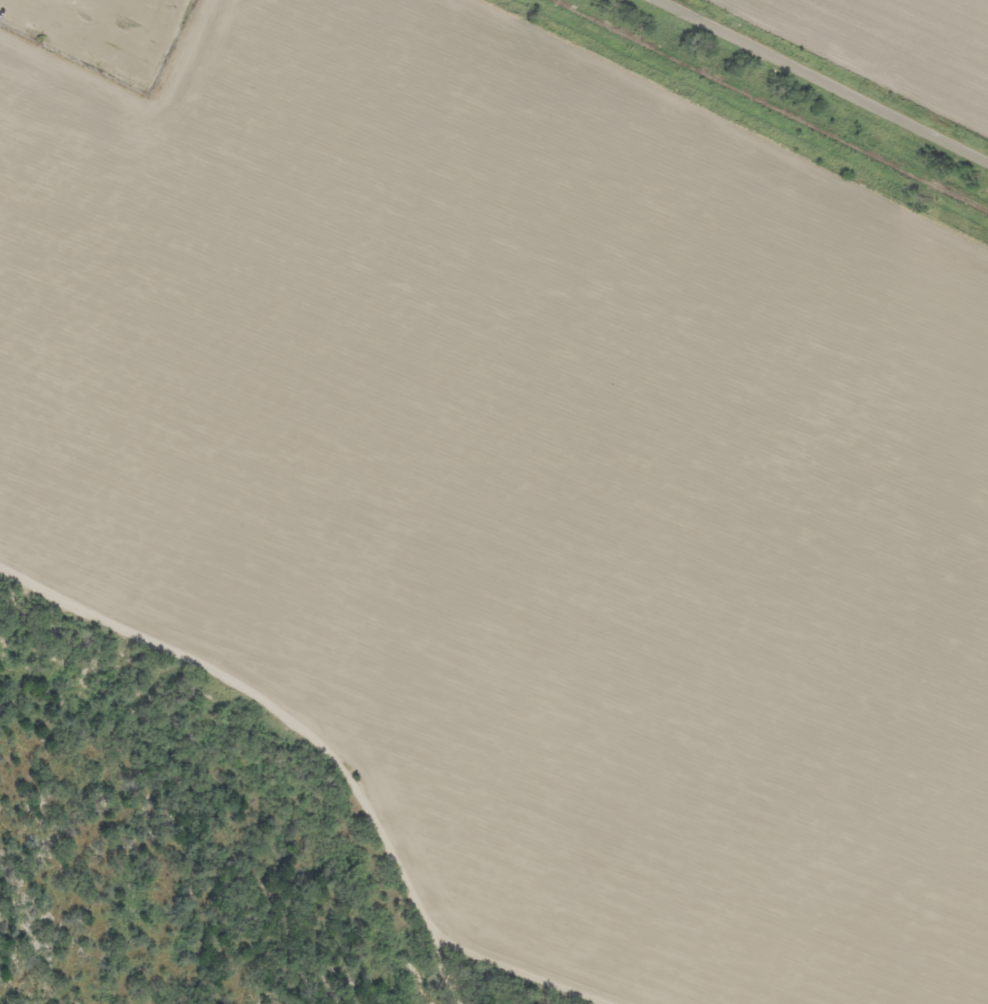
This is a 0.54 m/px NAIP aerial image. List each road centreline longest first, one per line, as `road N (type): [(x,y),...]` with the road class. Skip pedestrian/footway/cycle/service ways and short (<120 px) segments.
road 1 (tertiary): [(987,157),(664,0)]

